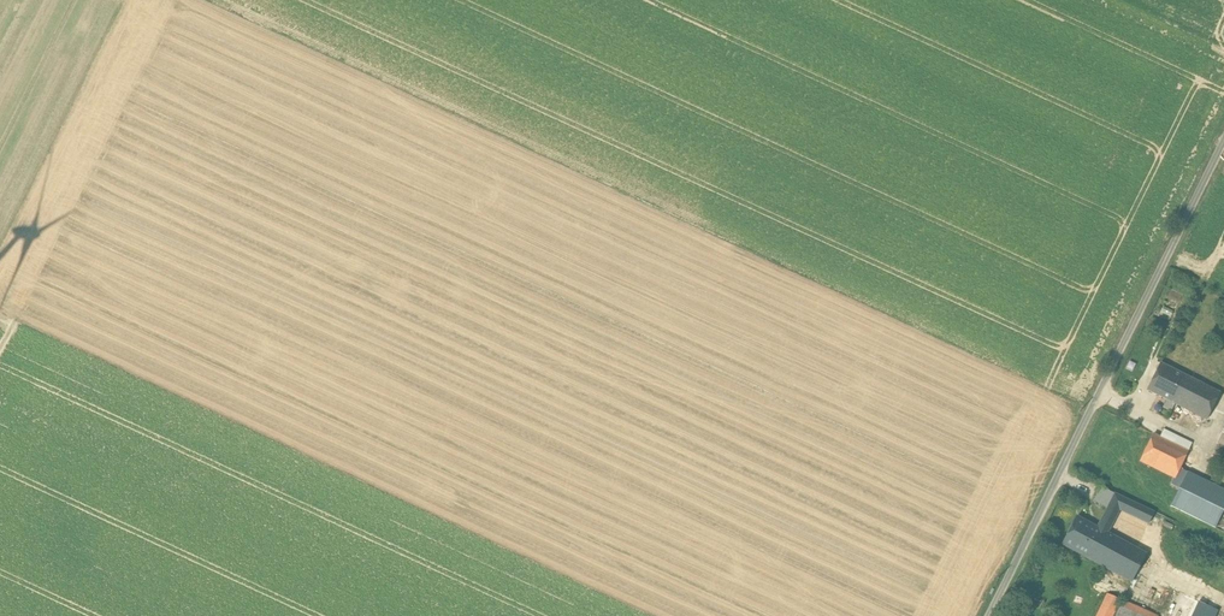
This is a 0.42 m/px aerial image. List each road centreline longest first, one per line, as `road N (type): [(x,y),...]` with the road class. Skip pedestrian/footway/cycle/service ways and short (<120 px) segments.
road 1 (unclassified): [(1223,140),(988,615)]

